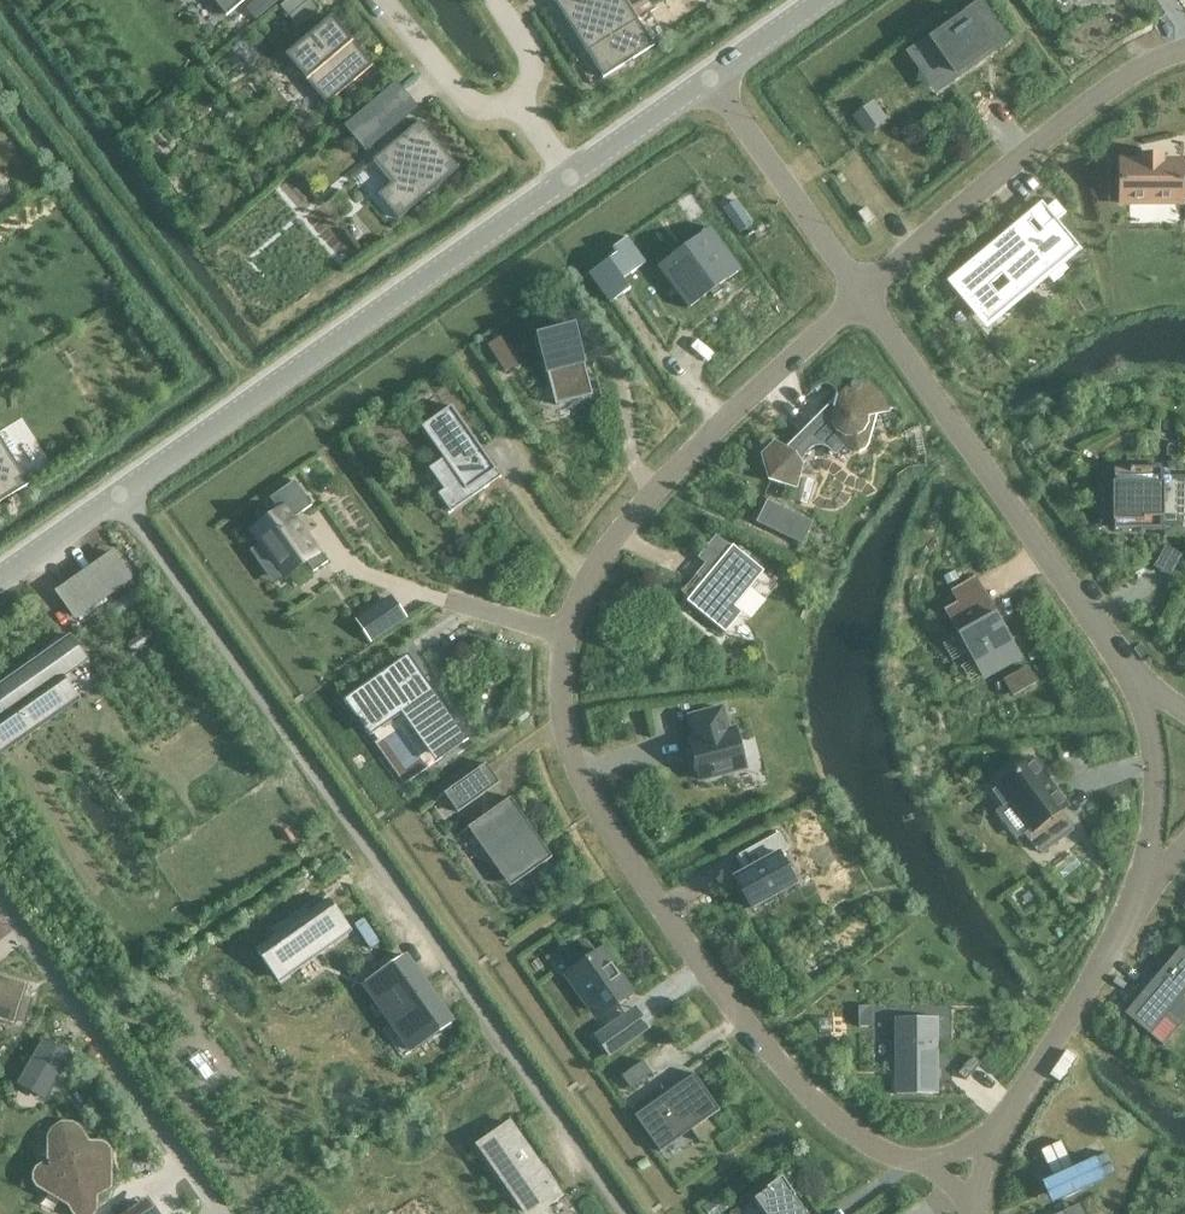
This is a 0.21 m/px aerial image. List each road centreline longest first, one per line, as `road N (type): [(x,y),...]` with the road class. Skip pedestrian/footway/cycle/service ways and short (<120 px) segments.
road 1 (residential): [(125,497),(628,1213)]
road 2 (residential): [(968,1163),(894,1161),(814,1112),(651,895),(582,786),(565,713),(560,637)]
road 3 (residential): [(125,497),(569,184)]
road 4 (residential): [(863,288),(1131,676)]
road 5 (residential): [(560,637),(596,562),(665,471),(863,288)]
road 6 (residential): [(863,288),(1131,64),(1184,52)]
road 7 (residential): [(0,901),(218,1213)]
road 8 (residential): [(1139,909),(968,1163)]
road 9 (residential): [(716,81),(863,288)]
road 10 (residential): [(1131,676),(1154,752),(1139,909)]
road 11 (residential): [(569,184),(716,81)]
road 12 (residential): [(401,591),(560,637)]
road 13 (residential): [(380,0),(460,93),(488,113)]
road 14 (residential): [(0,585),(125,497)]
road 15 (residential): [(716,81),(831,0)]
road 16 (residential): [(523,115),(534,77),(495,0)]

